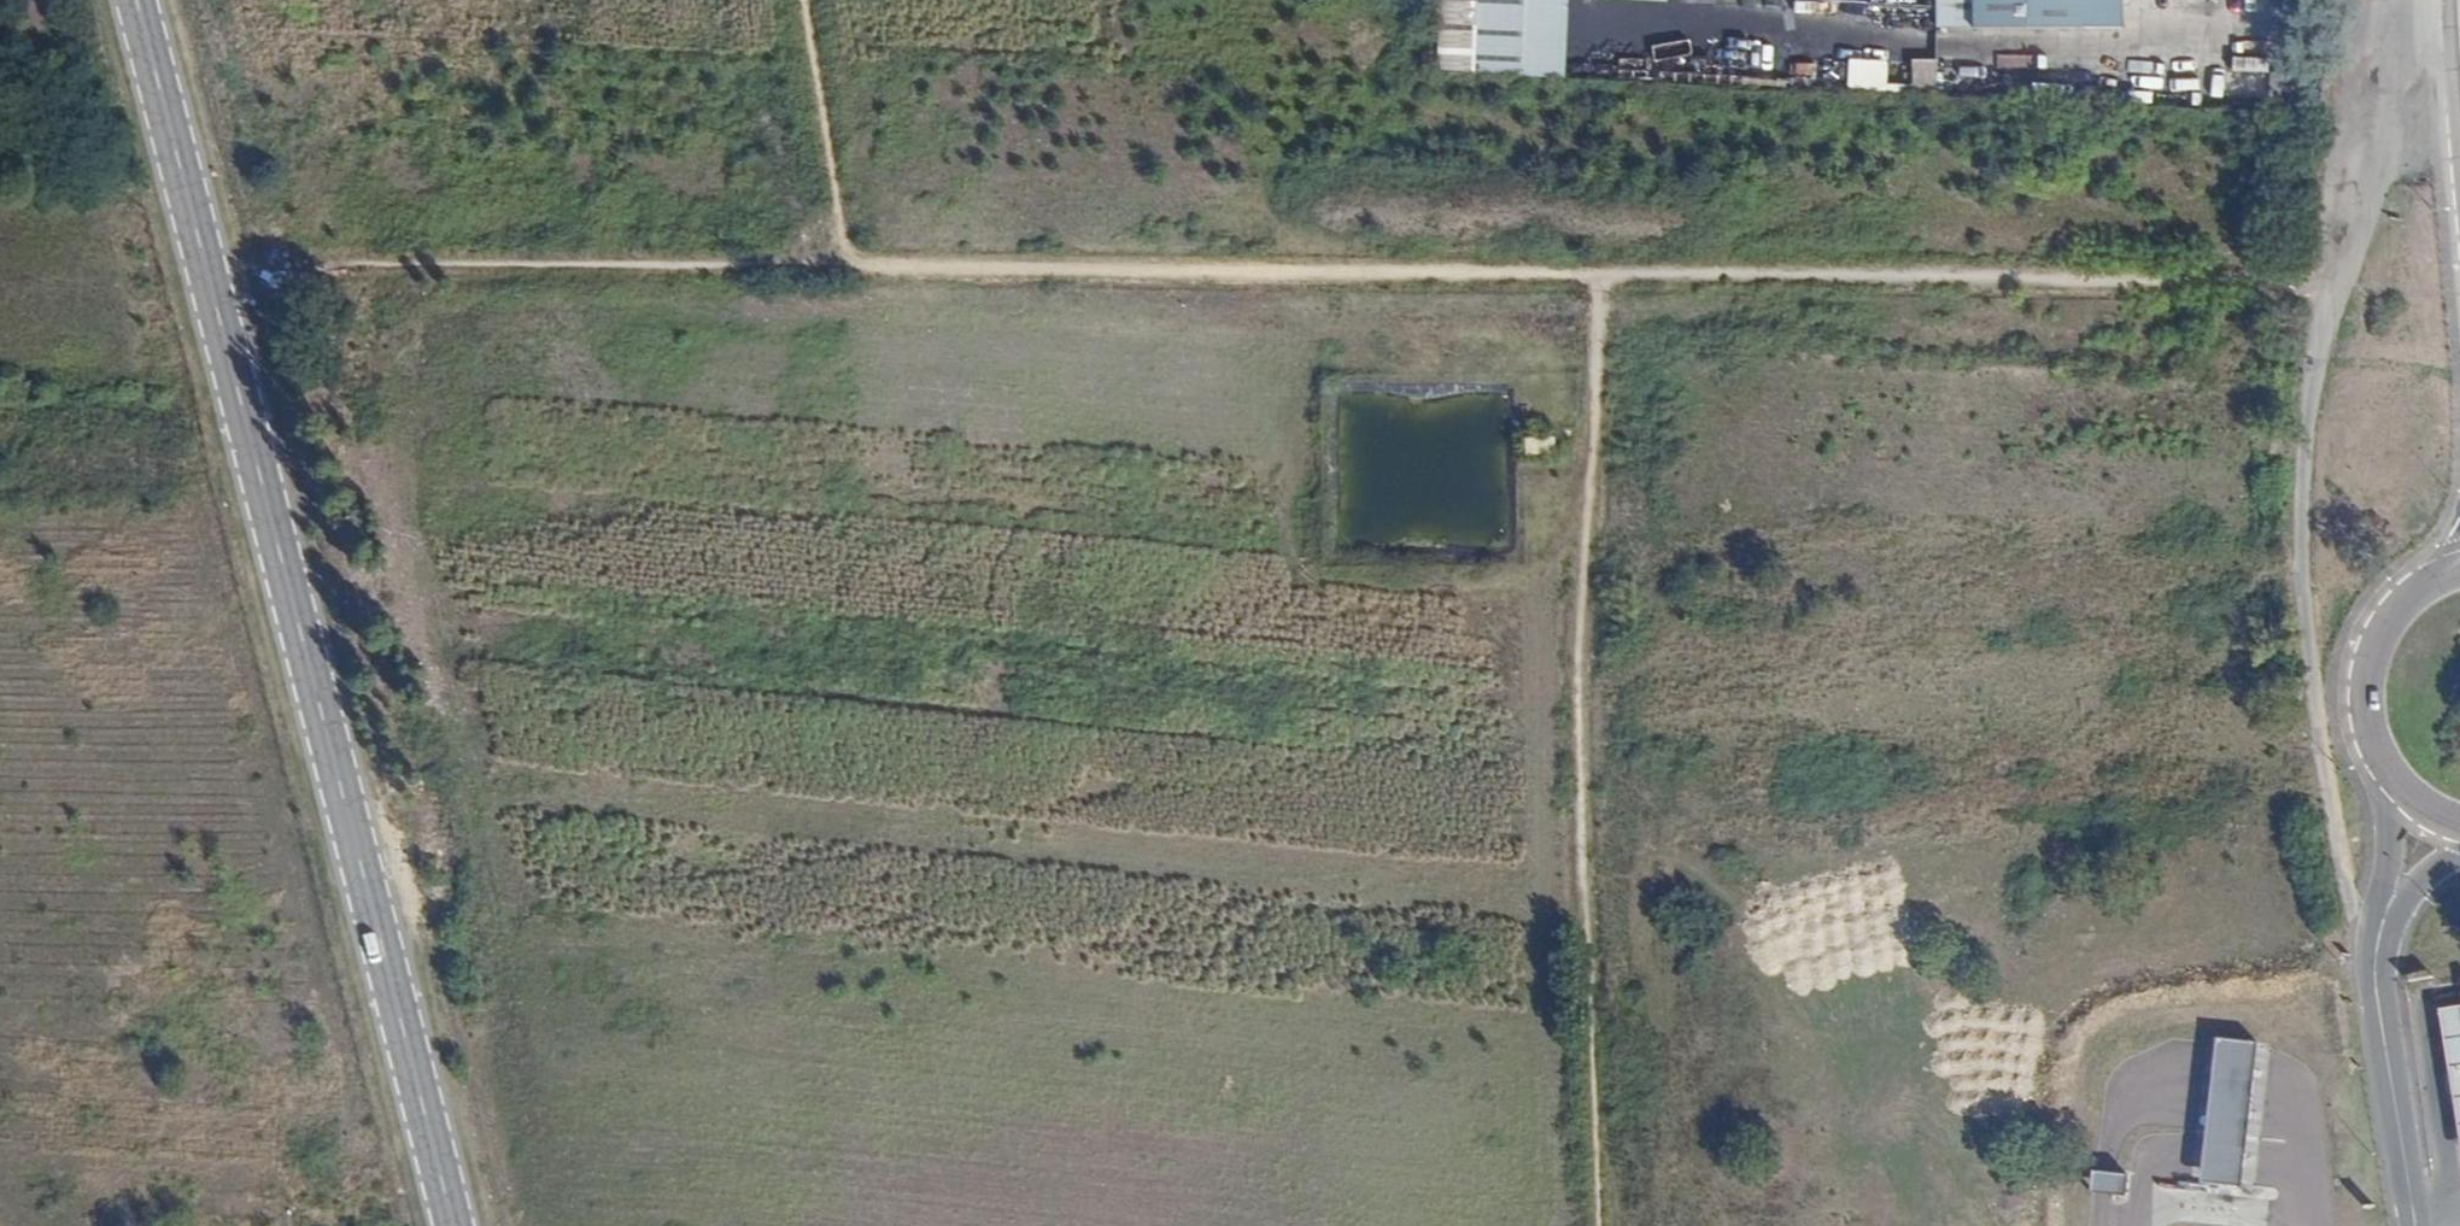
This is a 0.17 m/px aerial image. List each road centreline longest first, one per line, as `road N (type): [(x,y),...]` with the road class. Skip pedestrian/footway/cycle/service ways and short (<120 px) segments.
road 1 (track): [(210,271),(847,263),(2334,286)]
road 2 (tertiary): [(2136,738),(794,906)]
road 3 (track): [(2434,0),(2403,49),(2307,385),(2299,576),(2327,792),(2346,884),(2376,951)]
road 4 (track): [(1601,1225),(1580,814),(1587,533),(1614,273)]
road 5 (tertiary): [(140,0),(298,614)]
road 6 (tertiary): [(508,1020),(559,982),(794,906)]
road 7 (tertiary): [(2415,1225),(2375,969),(2380,929)]
road 8 (tertiary): [(794,906),(593,912),(537,904),(503,888)]
road 9 (track): [(847,263),(804,0)]
road 10 (tertiary): [(300,864),(265,922),(262,980),(285,1034),(342,1078)]
road 11 (tertiary): [(298,614),(312,770),(300,864)]
road 12 (tertiary): [(2371,659),(2279,702),(2136,738)]
road 13 (tertiary): [(416,829),(385,802),(361,762),(298,614)]
road 14 (tertiary): [(2136,738),(2301,744),(2383,758)]
road 15 (tertiary): [(342,1078),(390,1124),(441,1225)]
road 16 (tertiary): [(471,1225),(468,1100),(481,1053)]
road 17 (tertiary): [(2383,758),(2392,842),(2380,929)]
road 18 (tertiary): [(342,1078),(415,1087),(481,1053)]
road 19 (tertiary): [(508,1020),(523,964),(503,888)]
road 20 (tertiary): [(416,829),(341,837),(300,864)]

